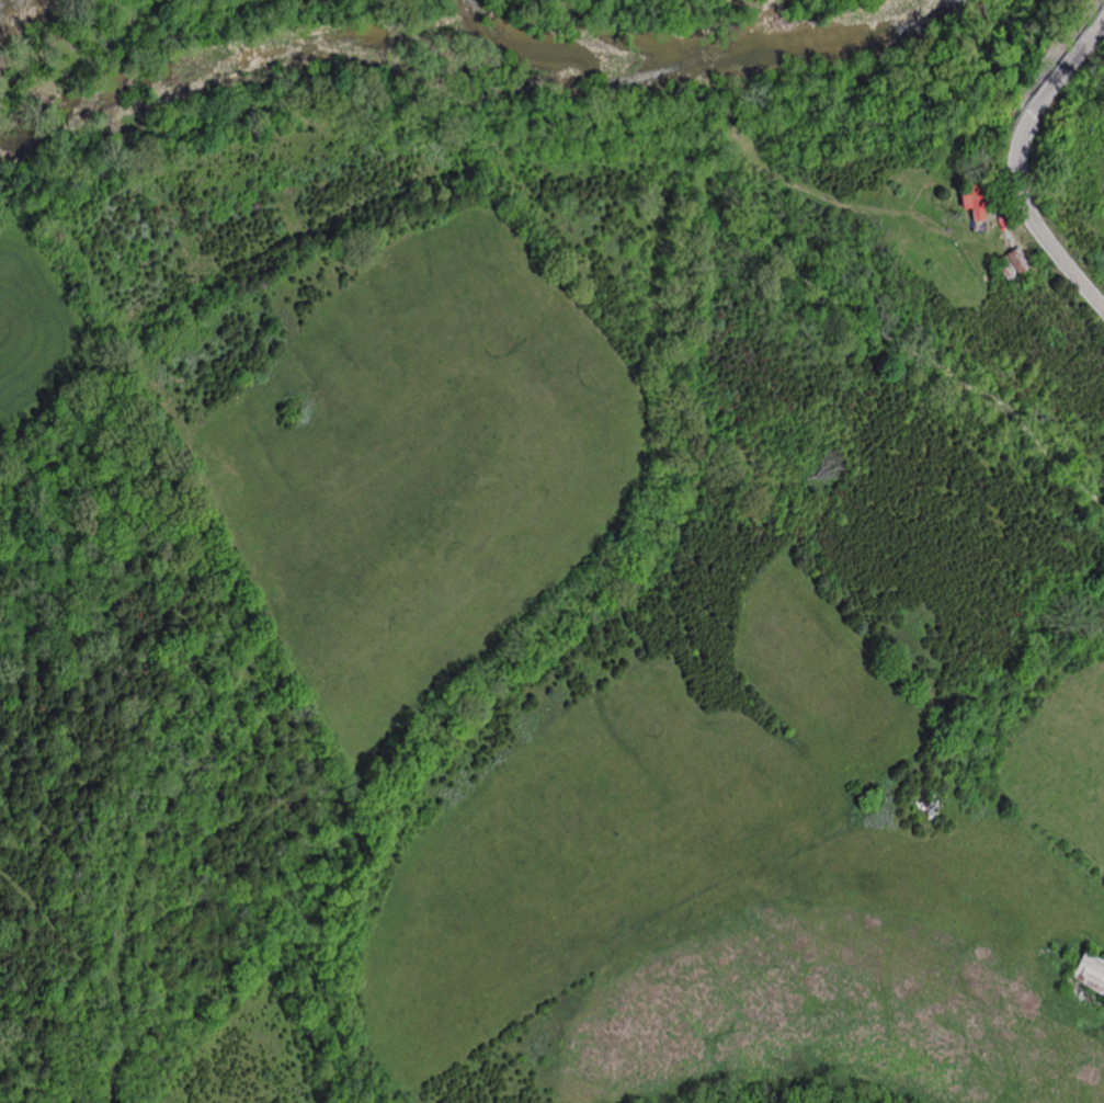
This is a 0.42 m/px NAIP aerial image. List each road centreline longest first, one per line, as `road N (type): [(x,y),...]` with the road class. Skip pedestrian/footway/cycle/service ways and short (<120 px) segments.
road 1 (secondary): [(1103,309),(1024,208),(1017,182),(1022,137),(1036,107),(1103,21)]

